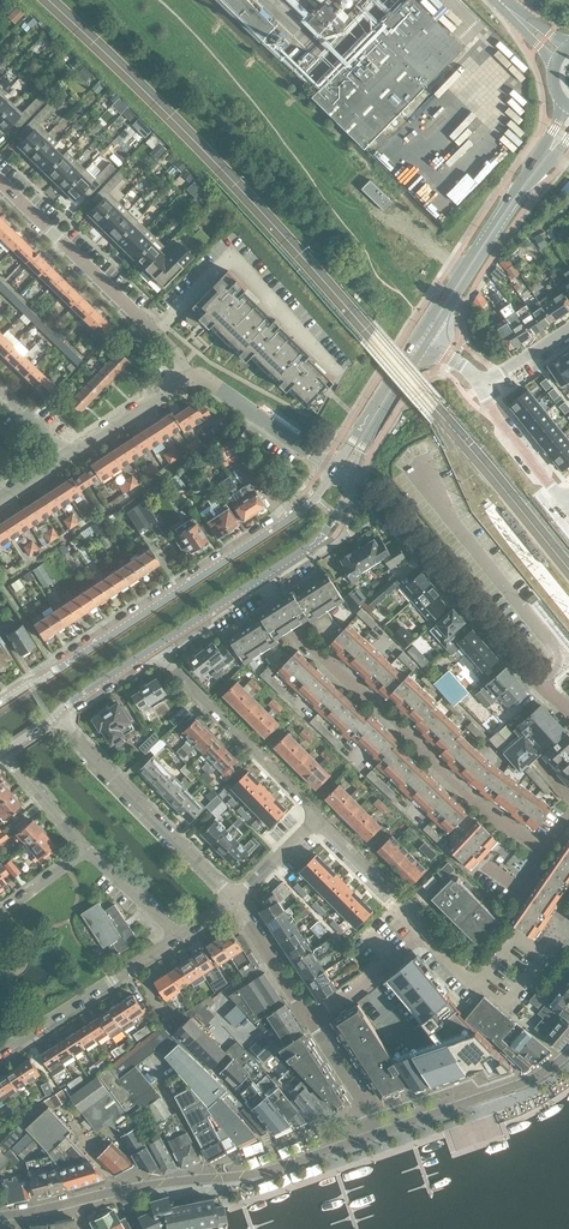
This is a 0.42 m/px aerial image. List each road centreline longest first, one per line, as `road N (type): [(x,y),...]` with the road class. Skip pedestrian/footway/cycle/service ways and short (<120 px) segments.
road 1 (tertiary): [(334,472),(287,519),(0,702)]
road 2 (unclassified): [(545,852),(465,790),(293,629),(262,580)]
road 3 (residential): [(378,1131),(253,1174),(6,1216)]
road 4 (residential): [(568,708),(386,511),(349,483)]
road 5 (tertiary): [(566,103),(418,336)]
road 6 (residential): [(183,374),(171,347),(0,181)]
road 7 (unclassified): [(235,902),(56,716)]
road 8 (tertiary): [(427,342),(568,137)]
road 9 (unclassified): [(154,649),(318,817)]
road 10 (unclassified): [(0,1054),(180,937)]
road 11 (residential): [(334,472),(210,385),(183,374)]
road 12 (tertiary): [(349,483),(360,451),(427,342)]
road 13 (residential): [(530,1080),(378,1131)]
road 14 (tertiary): [(418,336),(334,472)]
road 15 (tertiary): [(561,501),(497,422),(484,385)]
road 16 (unclassified): [(235,902),(313,1019)]
road 17 (residential): [(69,455),(183,374)]
road 18 (unclassified): [(313,1019),(424,935)]
road 19 (tertiary): [(262,580),(319,542),(349,483)]
road 20 (unclassified): [(313,1019),(378,1131)]
road 21 (unclassified): [(86,850),(2,752)]
road 22 (tertiary): [(154,649),(262,580)]
road 23 (unclassified): [(180,937),(86,850)]

